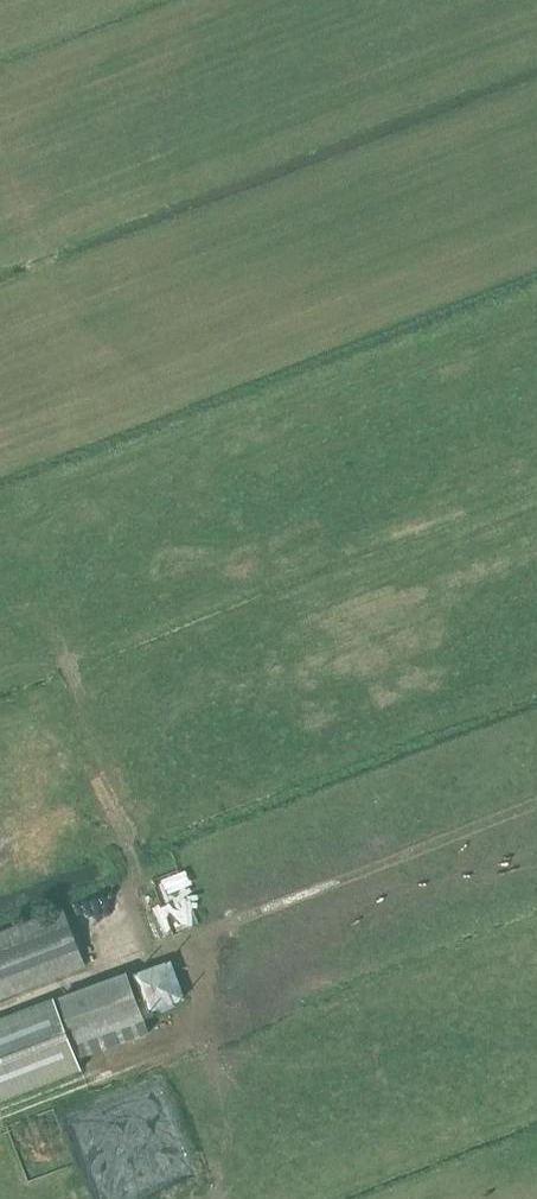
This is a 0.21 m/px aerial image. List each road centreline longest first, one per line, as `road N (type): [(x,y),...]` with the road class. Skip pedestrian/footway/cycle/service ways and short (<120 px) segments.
road 1 (track): [(0,1009),(536,799)]

